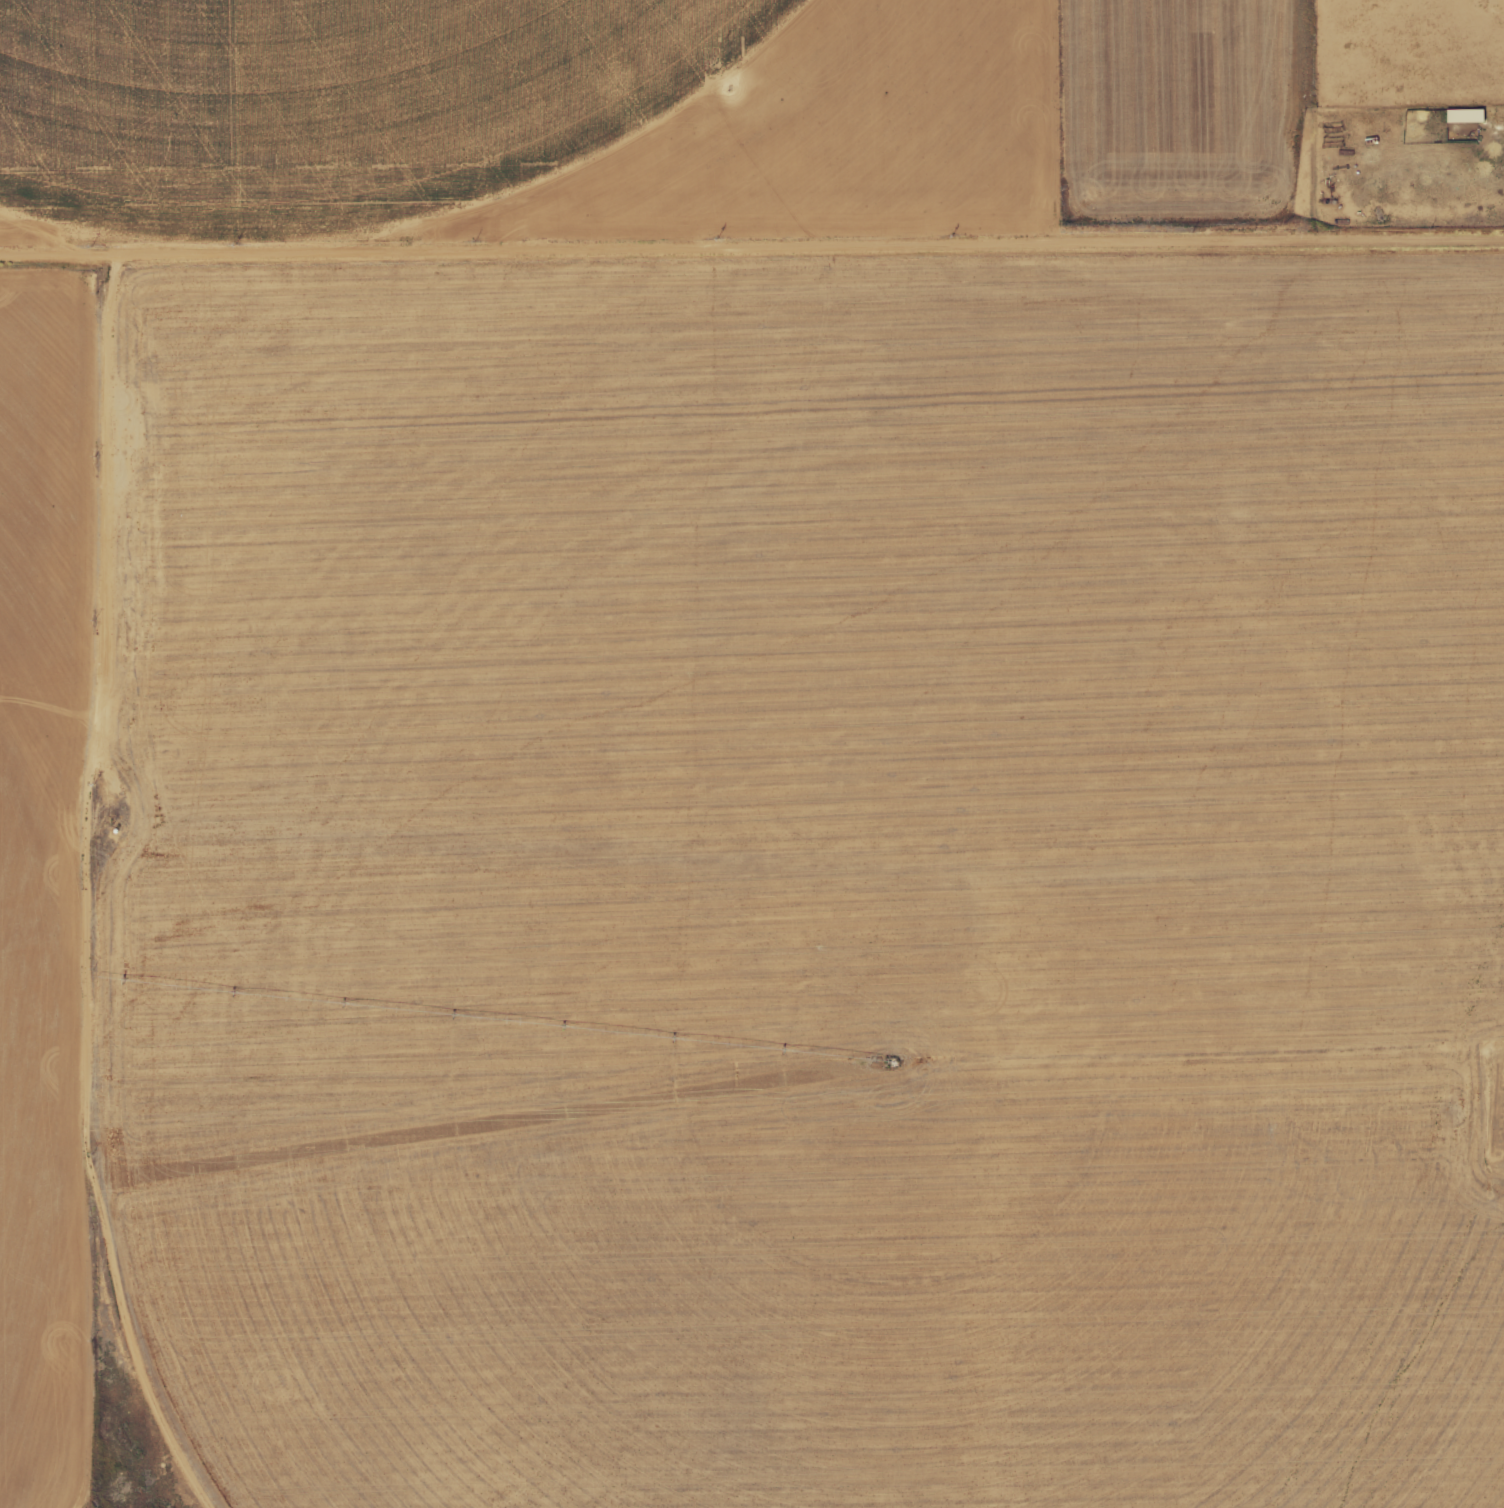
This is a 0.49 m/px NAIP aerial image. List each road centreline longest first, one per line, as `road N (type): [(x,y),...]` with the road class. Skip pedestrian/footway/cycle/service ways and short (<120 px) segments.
road 1 (residential): [(1503,242),(0,260)]

